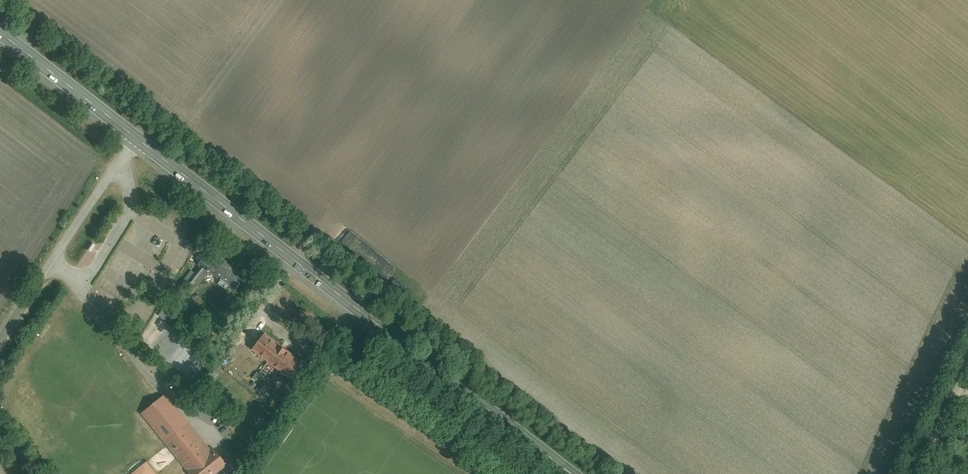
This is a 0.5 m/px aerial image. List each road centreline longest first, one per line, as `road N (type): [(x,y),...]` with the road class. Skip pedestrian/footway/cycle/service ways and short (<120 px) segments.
road 1 (primary): [(574,473),(140,138)]
road 2 (unclassified): [(0,336),(140,138)]
road 3 (primary): [(140,138),(0,30)]

